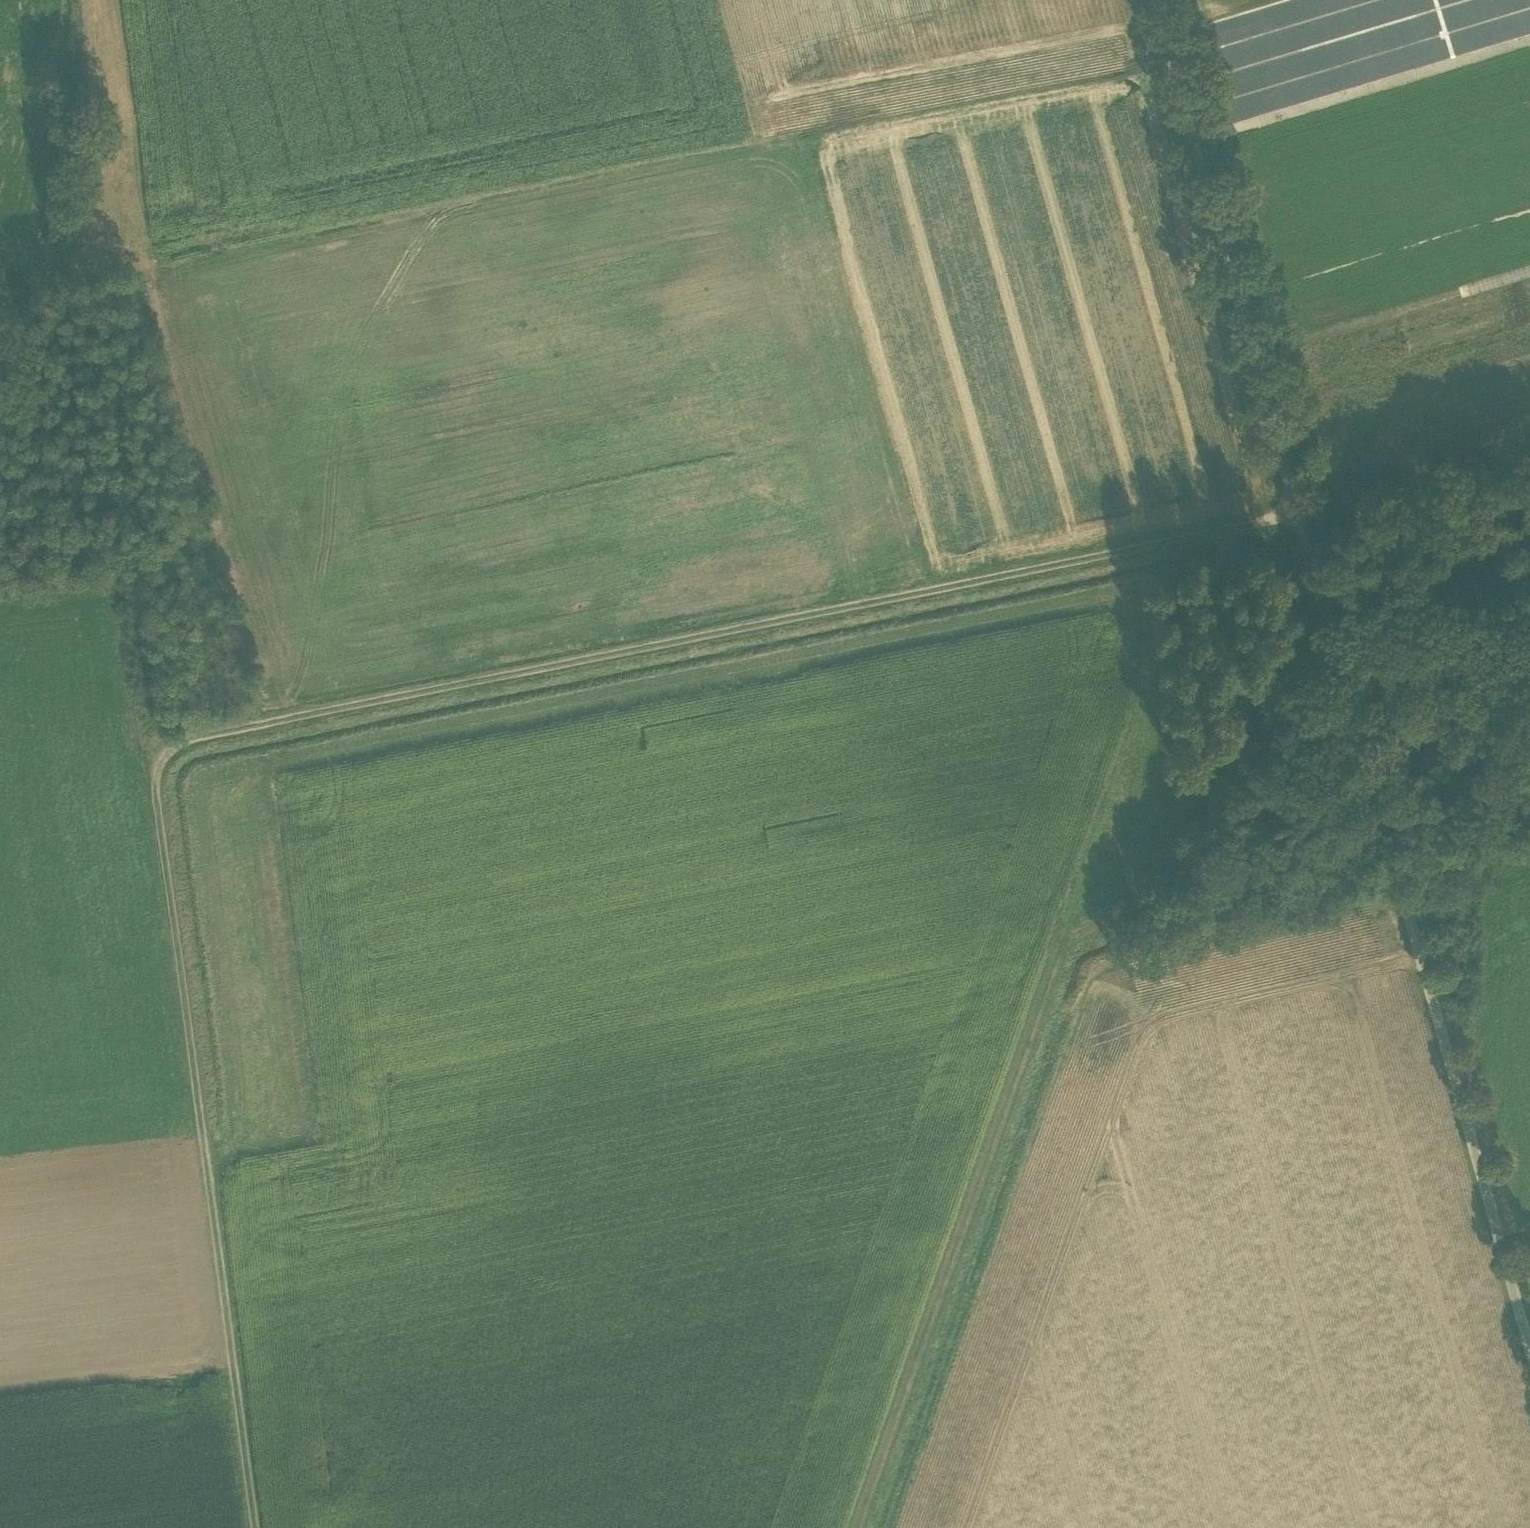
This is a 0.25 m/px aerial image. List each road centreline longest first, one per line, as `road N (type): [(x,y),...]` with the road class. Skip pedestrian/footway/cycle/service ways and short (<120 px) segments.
road 1 (track): [(254,1527),(159,777),(188,742),(861,613),(1298,514)]
road 2 (unclassified): [(1159,0),(1529,1354)]
road 3 (track): [(1323,604),(1206,793)]

